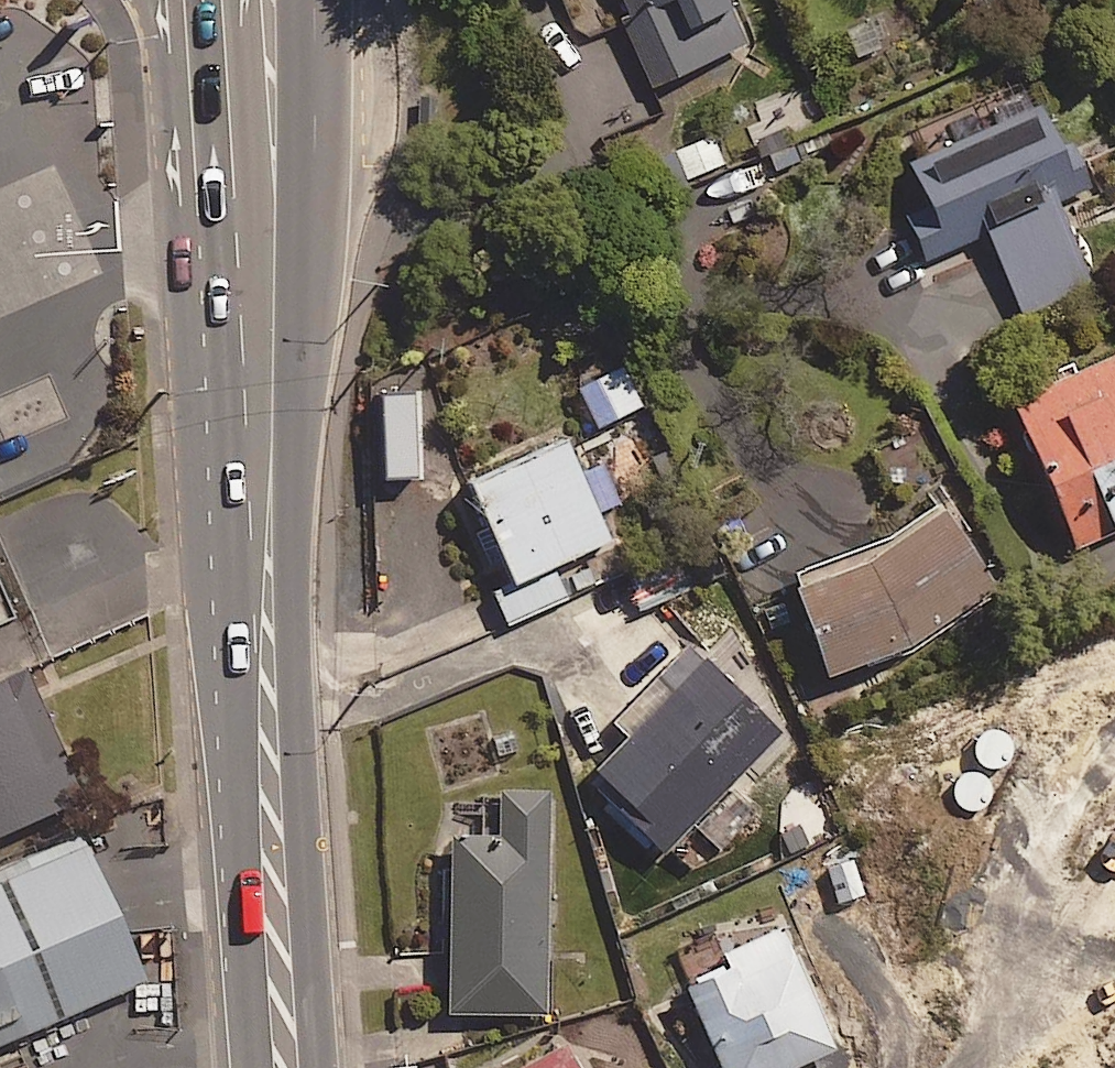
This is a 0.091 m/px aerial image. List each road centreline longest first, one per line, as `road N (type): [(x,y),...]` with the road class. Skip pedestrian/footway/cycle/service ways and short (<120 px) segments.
road 1 (primary): [(287,1067),(253,152)]
road 2 (primary): [(253,152),(169,0)]
road 3 (primary): [(253,152),(248,0)]

